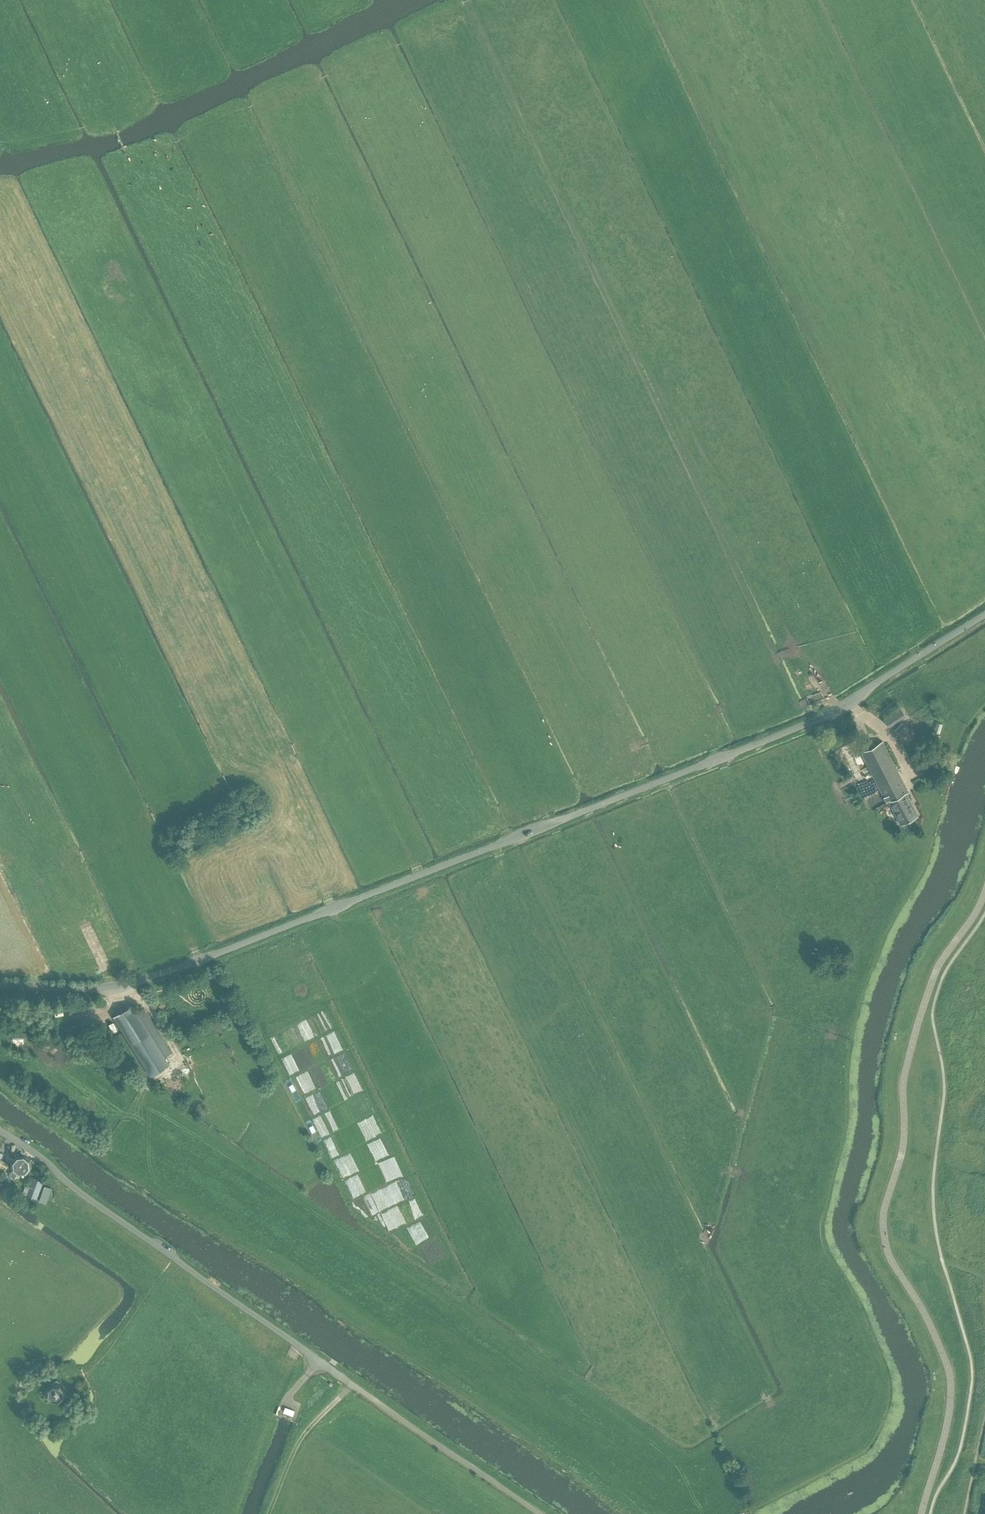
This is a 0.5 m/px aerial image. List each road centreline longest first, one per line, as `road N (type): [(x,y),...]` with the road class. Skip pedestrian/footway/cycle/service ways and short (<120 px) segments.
road 1 (unclassified): [(0,985),(135,984),(813,722),(984,614)]
road 2 (unclassified): [(0,1132),(352,1385)]

